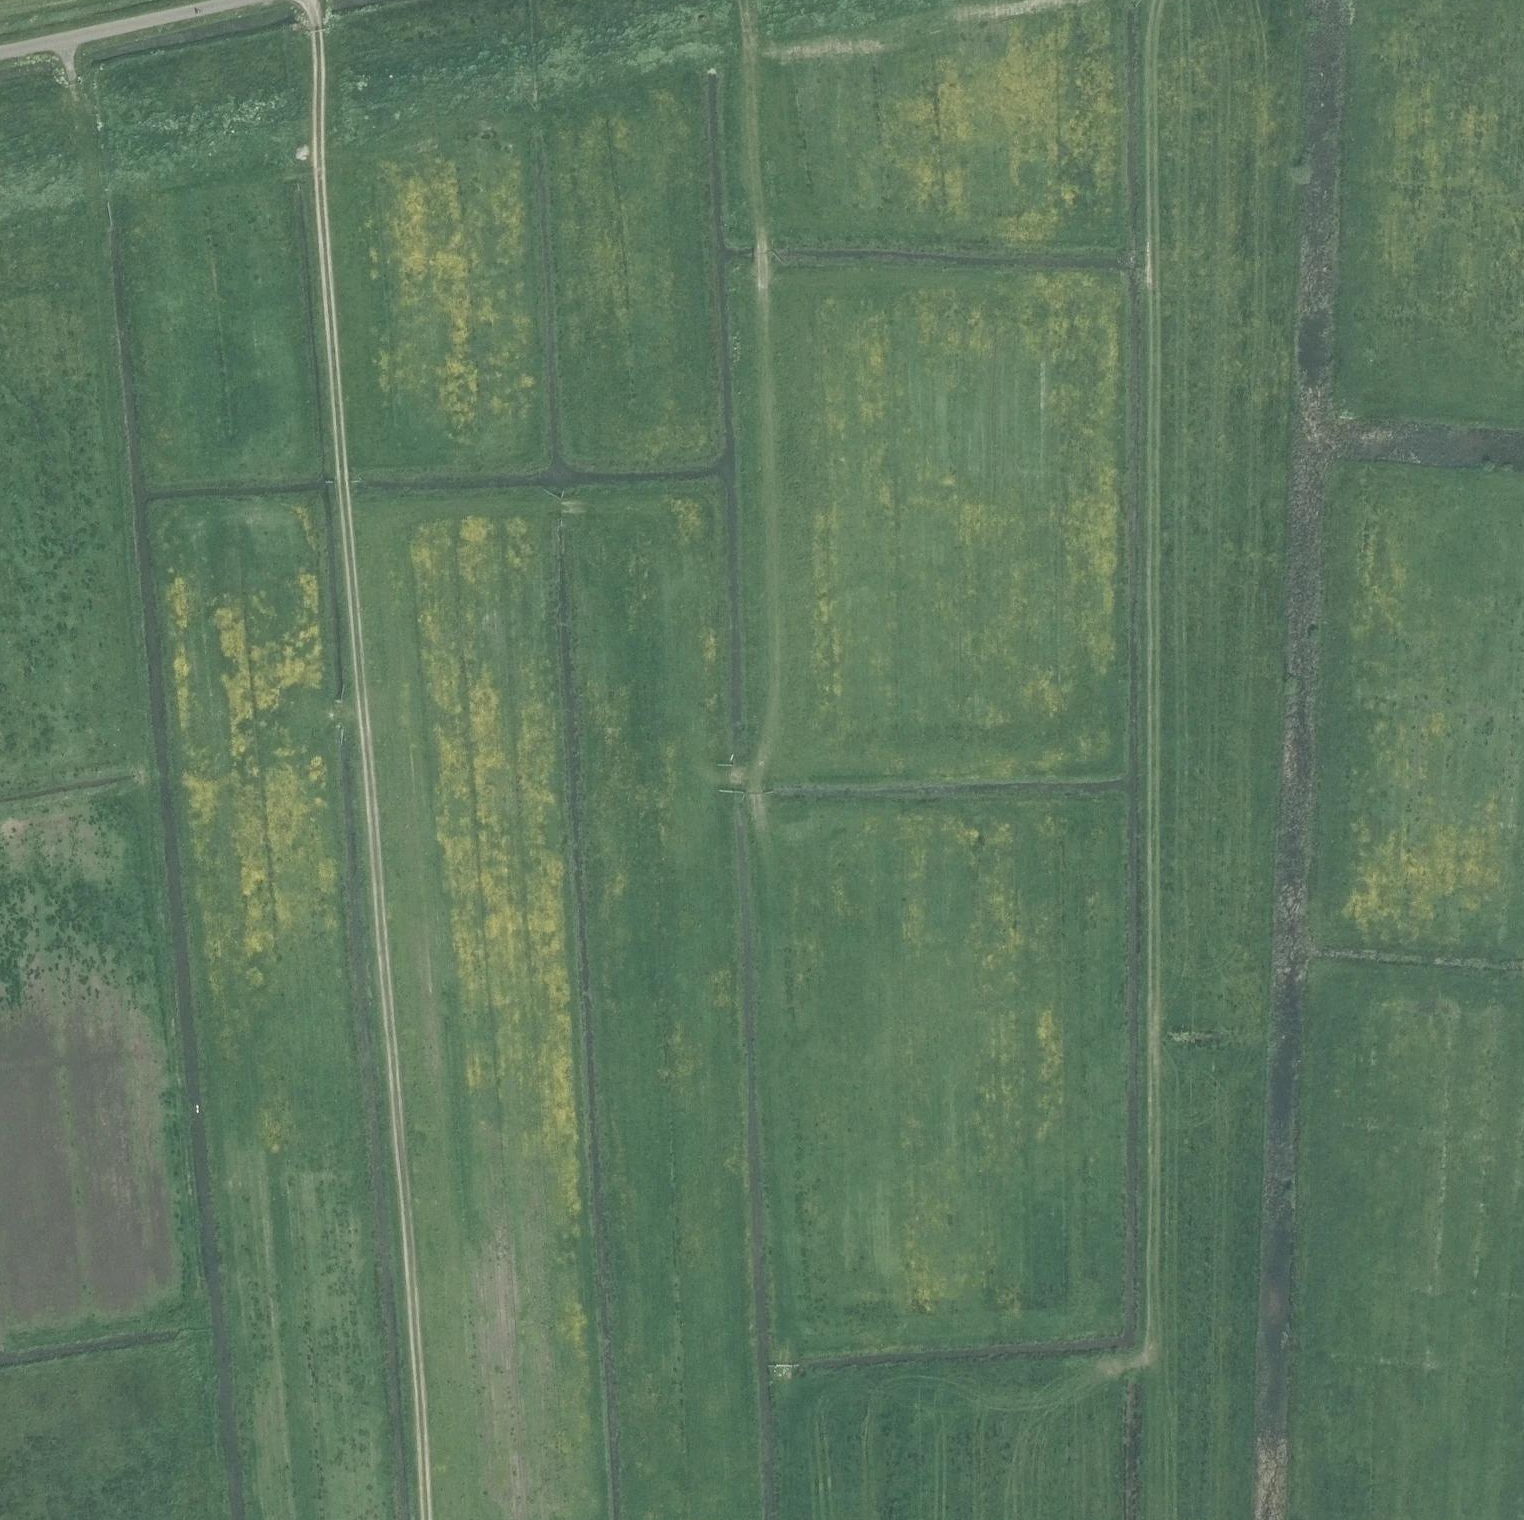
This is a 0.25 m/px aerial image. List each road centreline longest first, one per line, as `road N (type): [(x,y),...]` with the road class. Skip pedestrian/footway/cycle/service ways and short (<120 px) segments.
road 1 (unclassified): [(0,53),(241,0)]

